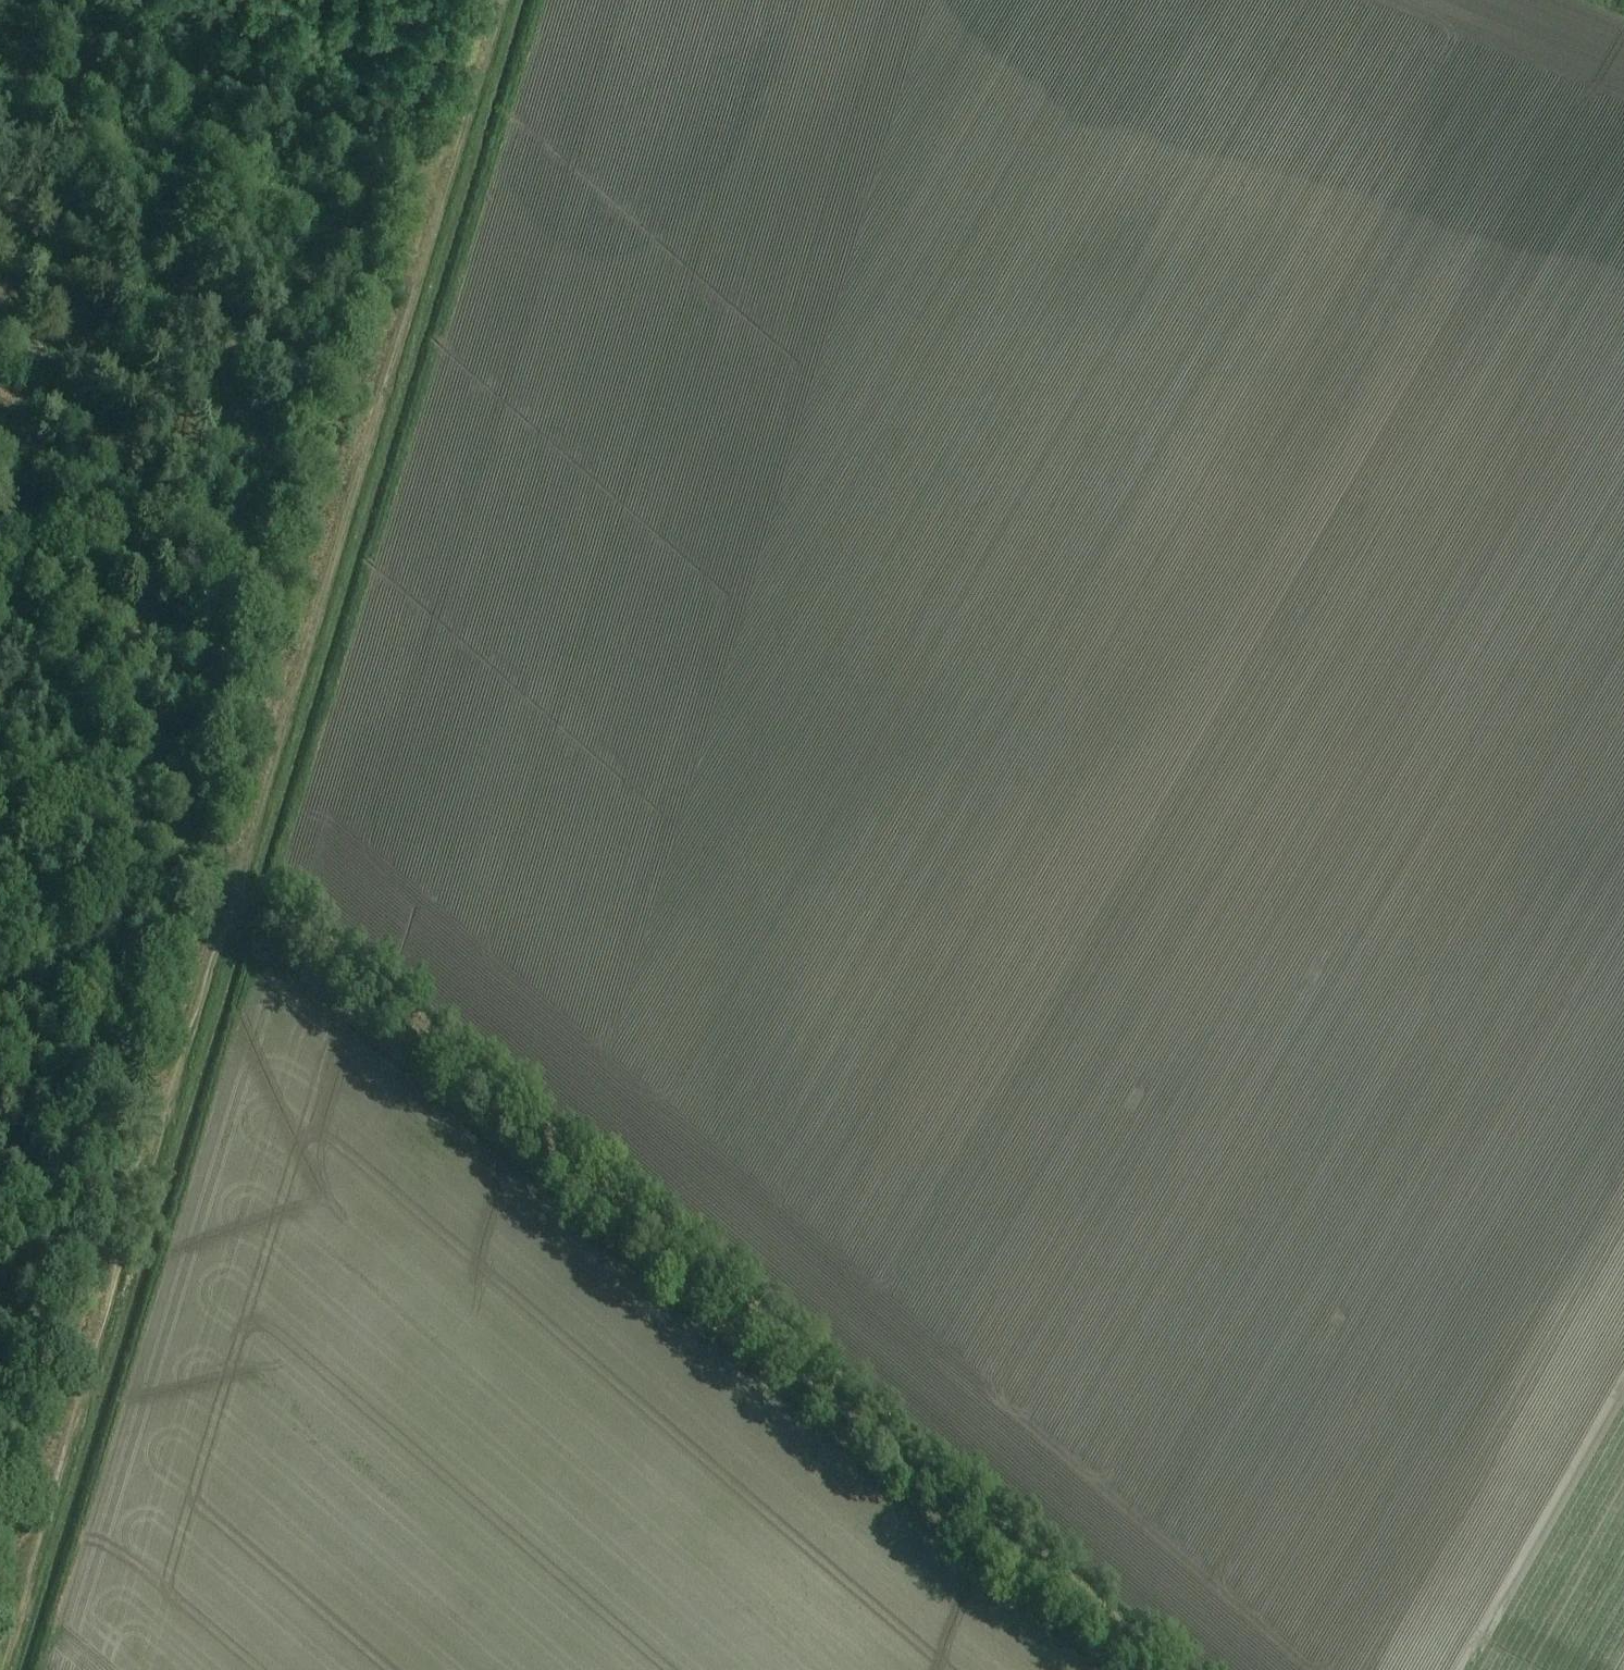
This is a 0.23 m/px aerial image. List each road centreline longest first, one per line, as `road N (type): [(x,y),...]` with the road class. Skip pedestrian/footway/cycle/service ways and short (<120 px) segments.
road 1 (track): [(1130,1669),(229,899),(29,1550)]
road 2 (track): [(505,0),(229,899)]

